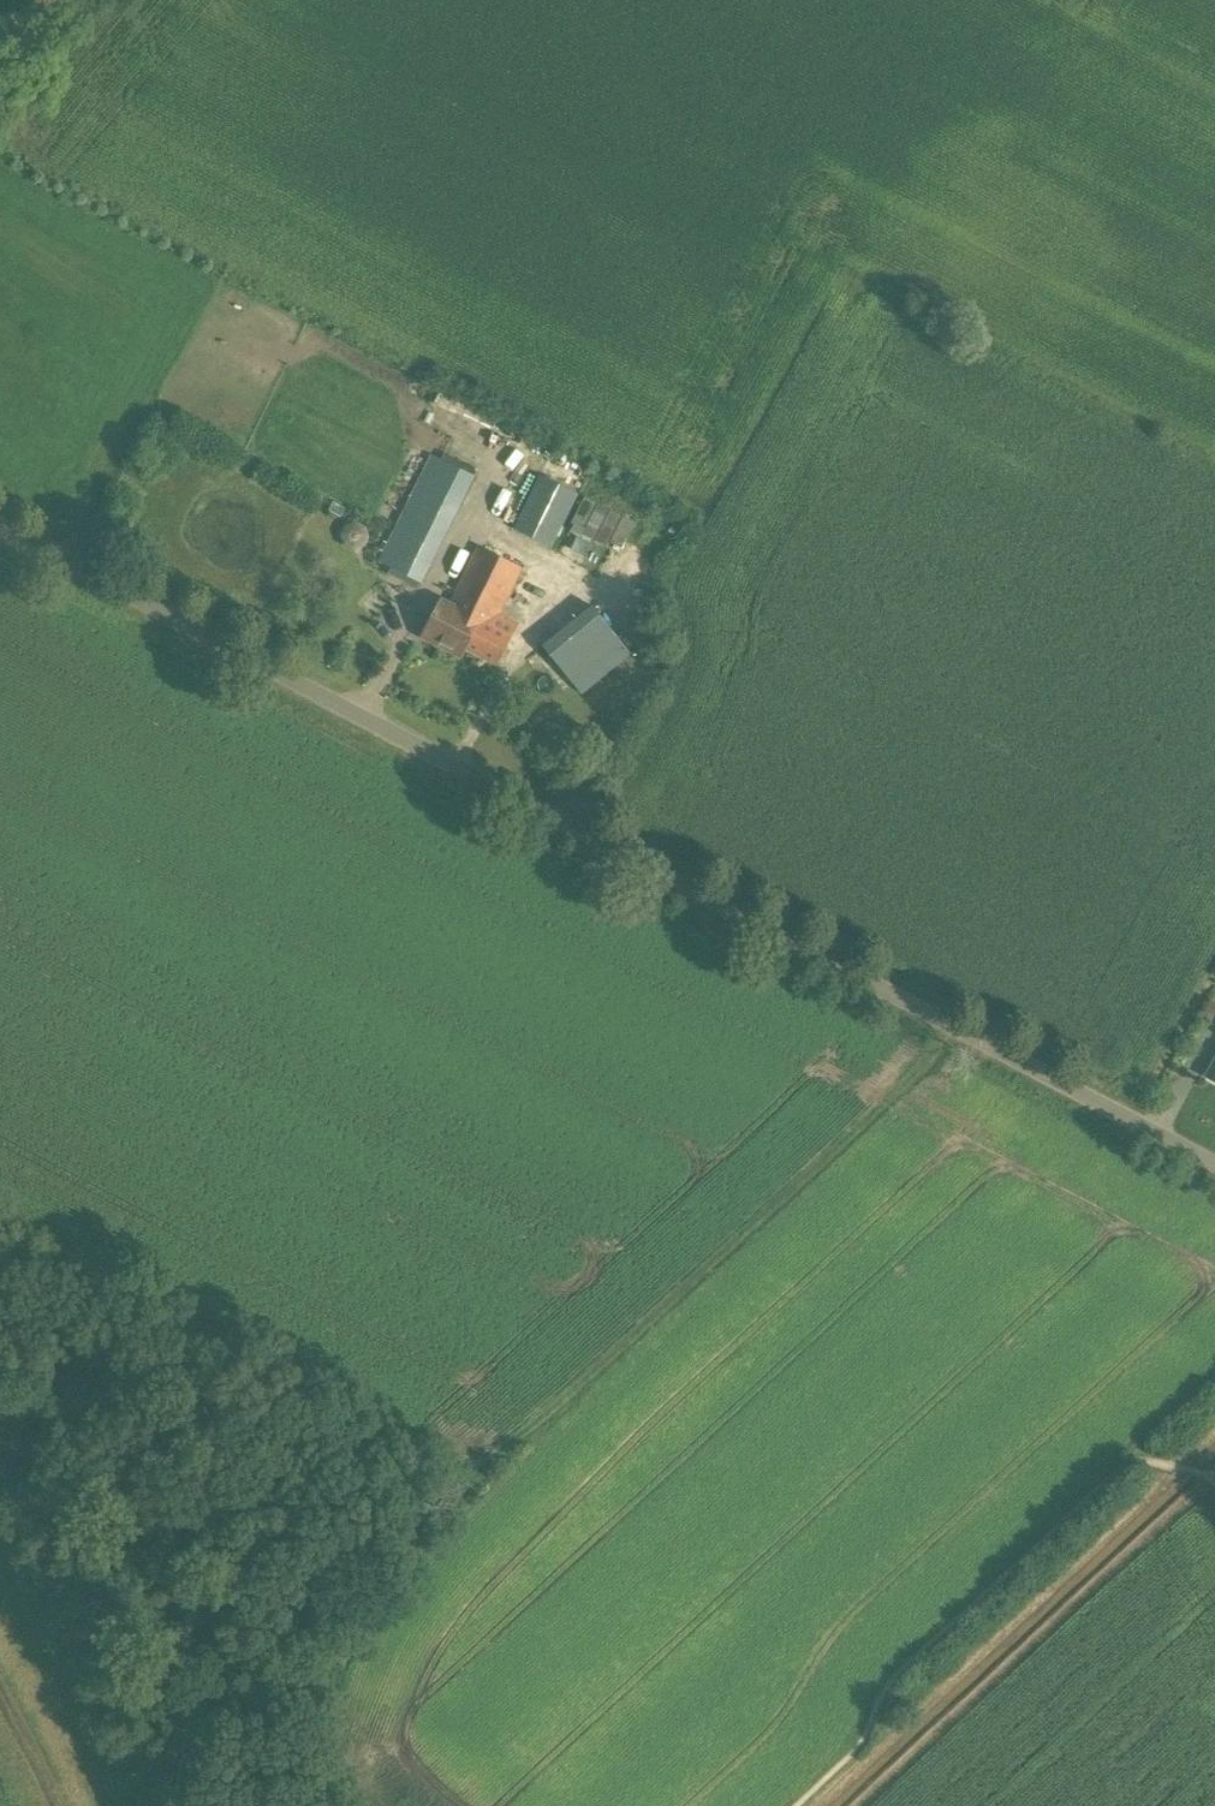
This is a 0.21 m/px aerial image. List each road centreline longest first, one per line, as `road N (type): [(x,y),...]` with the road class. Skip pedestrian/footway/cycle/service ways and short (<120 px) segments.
road 1 (unclassified): [(1214,1166),(0,526)]

